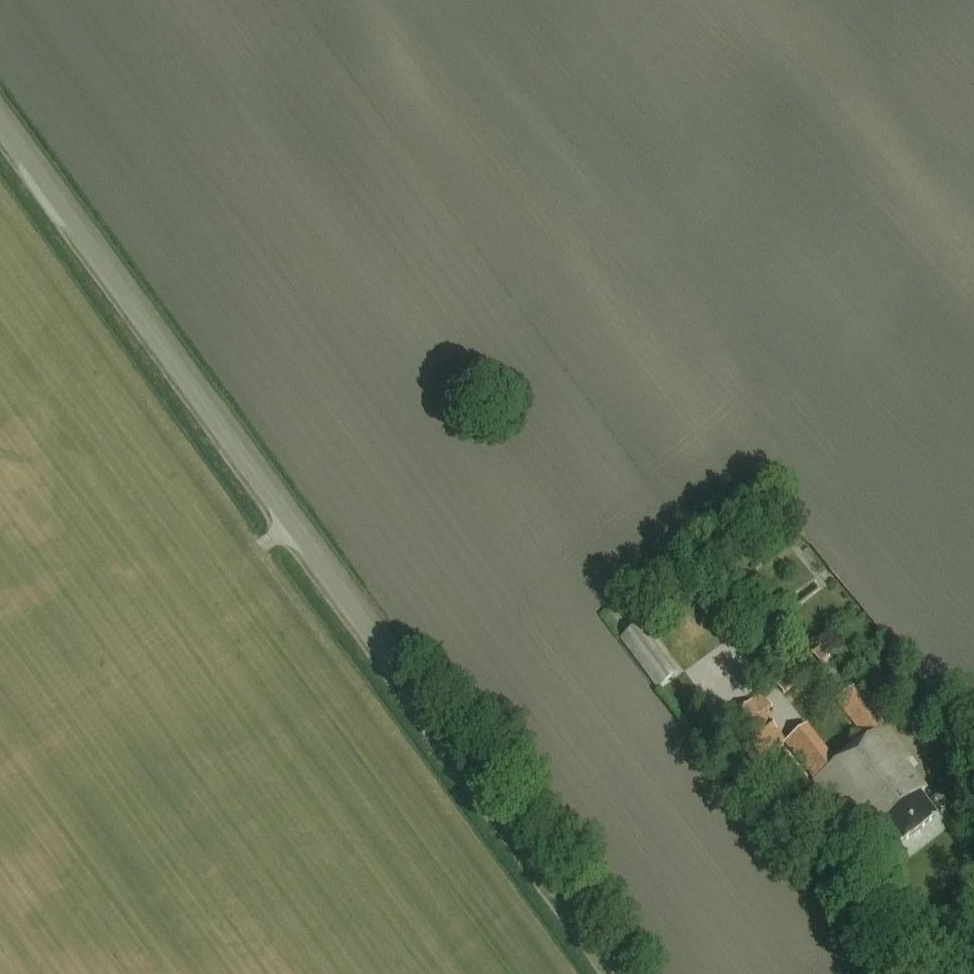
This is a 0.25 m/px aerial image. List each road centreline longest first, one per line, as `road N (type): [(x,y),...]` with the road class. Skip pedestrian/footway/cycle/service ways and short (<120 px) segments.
road 1 (unclassified): [(616,973),(0,128)]

